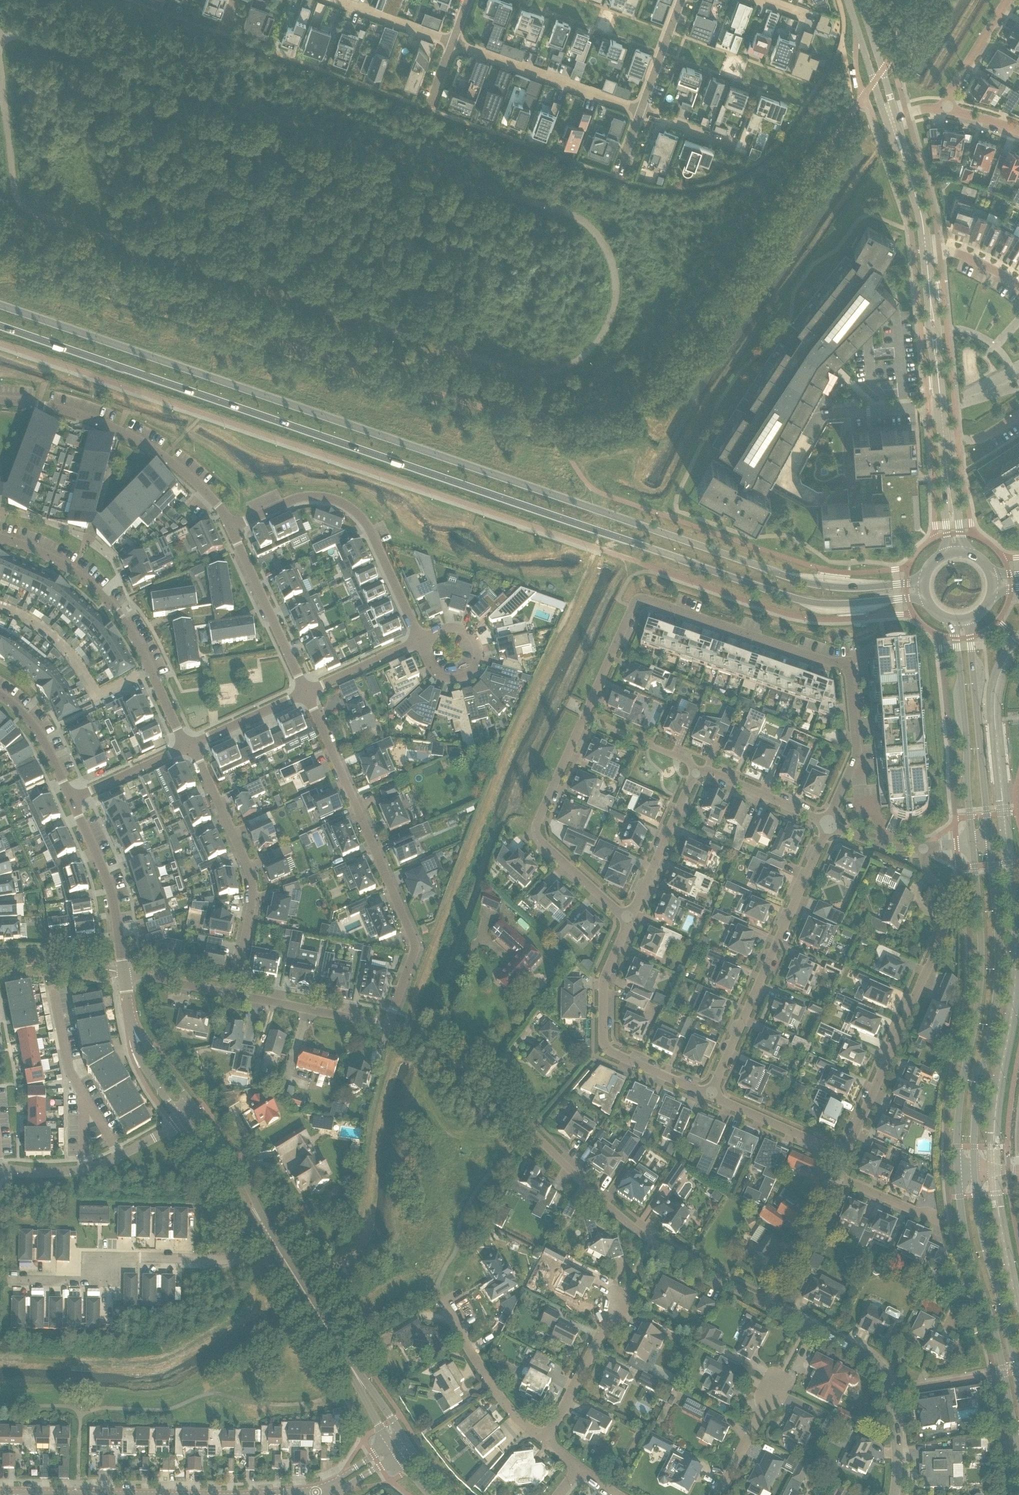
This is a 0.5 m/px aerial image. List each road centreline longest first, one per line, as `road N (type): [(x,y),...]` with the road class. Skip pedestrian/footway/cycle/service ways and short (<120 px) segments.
road 1 (unclassified): [(0,32),(571,216),(605,252),(601,323),(568,363),(523,372),(21,211),(10,198),(2,93)]
road 2 (secondary): [(0,328),(808,603),(925,598)]
road 3 (secondary): [(924,582),(833,587),(797,580),(0,308)]
road 4 (residential): [(585,717),(640,599),(847,670),(855,760),(828,825)]
road 5 (residential): [(769,1304),(658,1245),(470,1072),(390,1026)]
road 6 (residential): [(390,1026),(415,945),(306,693)]
road 7 (residential): [(846,1157),(943,934),(940,894),(923,848)]
road 8 (tertiary): [(975,1169),(996,989),(988,842)]
road 9 (tertiary): [(972,844),(979,1003),(961,1101),(959,1170)]
road 10 (residential): [(828,825),(713,1096)]
road 11 (residential): [(0,538),(91,585),(135,640),(186,747)]
road 12 (tertiary): [(959,1170),(970,1252),(1018,1443)]
road 13 (residential): [(419,642),(366,525),(349,508),(306,499),(232,529)]
road 14 (residential): [(232,529),(187,476),(119,429),(0,401)]
road 15 (residential): [(194,744),(251,876),(233,994)]
road 16 (residential): [(894,1494),(894,1426),(879,1365),(769,1304)]
road 17 (residential): [(27,1279),(95,1279),(113,1259),(209,1259),(244,1248),(263,1230)]
road 18 (residential): [(713,1096),(604,1049),(604,978),(628,920)]
road 19 (residential): [(628,920),(537,834),(585,717)]
road 20 (tertiary): [(954,624),(972,844)]
road 21 (tertiary): [(988,842),(970,622)]
road 22 (tertiary): [(1018,1381),(975,1169)]
road 23 (residential): [(640,113),(450,43)]
road 24 (residential): [(943,443),(926,253)]
road 25 (residential): [(71,799),(112,895),(125,973)]
road 26 (residential): [(306,693),(232,529)]
road 27 (residential): [(355,1375),(263,1230)]
road 28 (residential): [(628,920),(696,767)]
road 29 (residential): [(189,1120),(138,1045),(125,973)]
road 30 (residential): [(546,1440),(486,1378),(461,1335),(457,1310)]
road 31 (residential): [(390,1026),(233,994)]
road 32 (residential): [(546,1440),(614,1307)]
road 33 (residential): [(419,642),(439,676),(464,675),(475,664),(479,652),(463,632),(434,636)]
road 34 (residential): [(846,1157),(713,1096)]
road 35 (residential): [(828,825),(696,767)]
road 36 (residential): [(769,1304),(837,1177)]
road 37 (residential): [(926,253),(893,122)]
road 38 (residential): [(263,1230),(189,1120)]
road 39 (residential): [(450,43),(327,0)]
road 40 (residential): [(1008,0),(946,112)]
road 41 (residential): [(0,696),(38,735),(71,799)]
road 42 (residential): [(71,799),(186,747)]
road 43 (residential): [(848,0),(880,104),(891,115)]
road 44 (residential): [(306,693),(419,642)]
road 45 (residential): [(194,744),(306,693)]
road 46 (residential): [(719,1494),(774,1385)]
road 47 (residential): [(696,767),(585,717)]
road 48 (residential): [(681,0),(640,113)]

